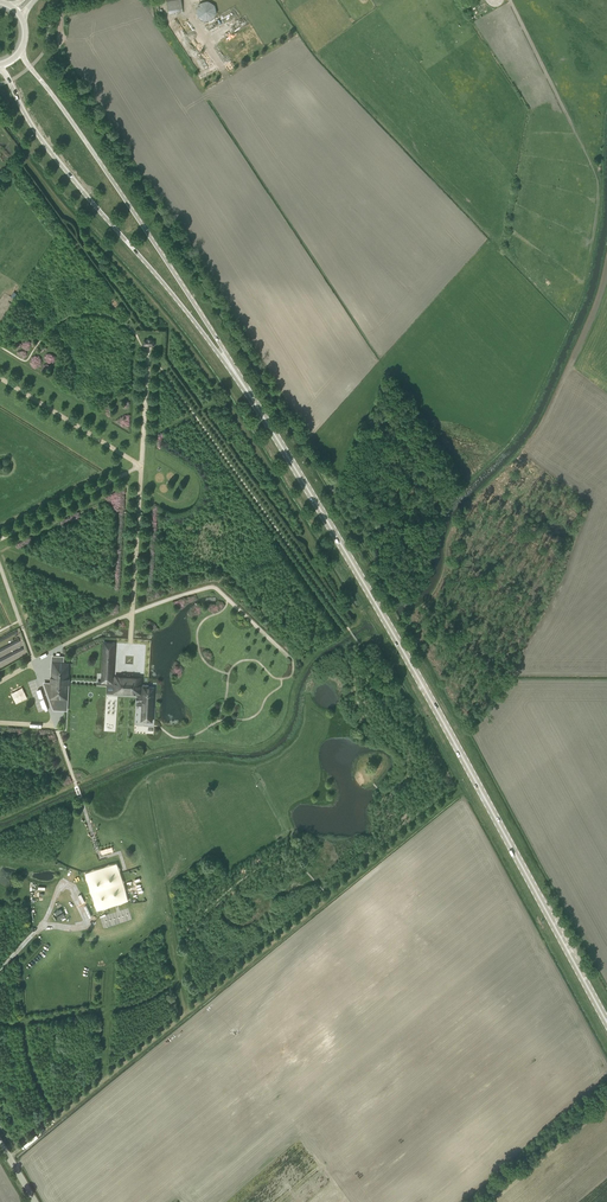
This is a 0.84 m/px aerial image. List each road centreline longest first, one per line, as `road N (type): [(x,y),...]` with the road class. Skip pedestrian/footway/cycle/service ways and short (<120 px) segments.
road 1 (primary): [(606,1023),(389,627),(236,375)]
road 2 (primary): [(236,375),(21,50)]
road 3 (primary): [(0,69),(53,157),(236,375)]

